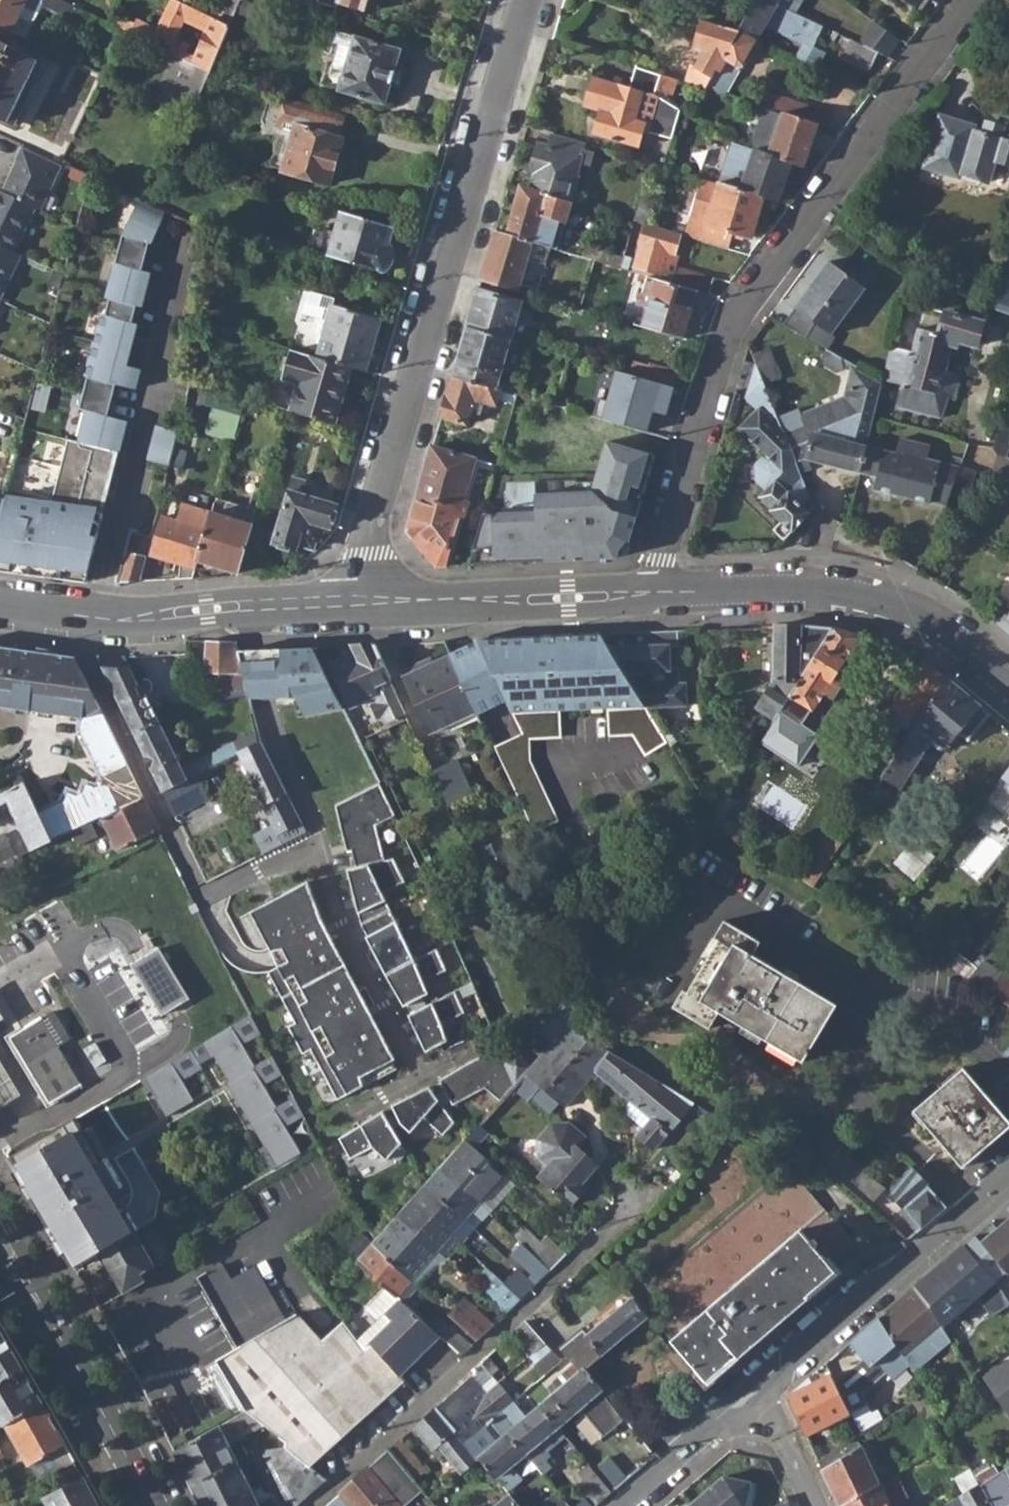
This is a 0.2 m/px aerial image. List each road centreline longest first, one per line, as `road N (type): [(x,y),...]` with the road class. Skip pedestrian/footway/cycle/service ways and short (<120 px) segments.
road 1 (residential): [(653,596),(733,327),(972,0)]
road 2 (residential): [(526,0),(378,508),(364,601)]
road 3 (residential): [(640,1202),(308,1505)]
road 4 (residential): [(653,596),(810,590),(875,600),(929,622),(1008,682)]
road 5 (residential): [(1008,1178),(754,1397)]
road 6 (residential): [(66,616),(209,907)]
road 7 (primary): [(0,1235),(152,1505)]
road 8 (residential): [(364,601),(136,618),(66,616)]
road 9 (residential): [(653,596),(364,601)]
road 10 (residential): [(754,1397),(625,1505)]
road 11 (residential): [(815,1505),(754,1397)]

